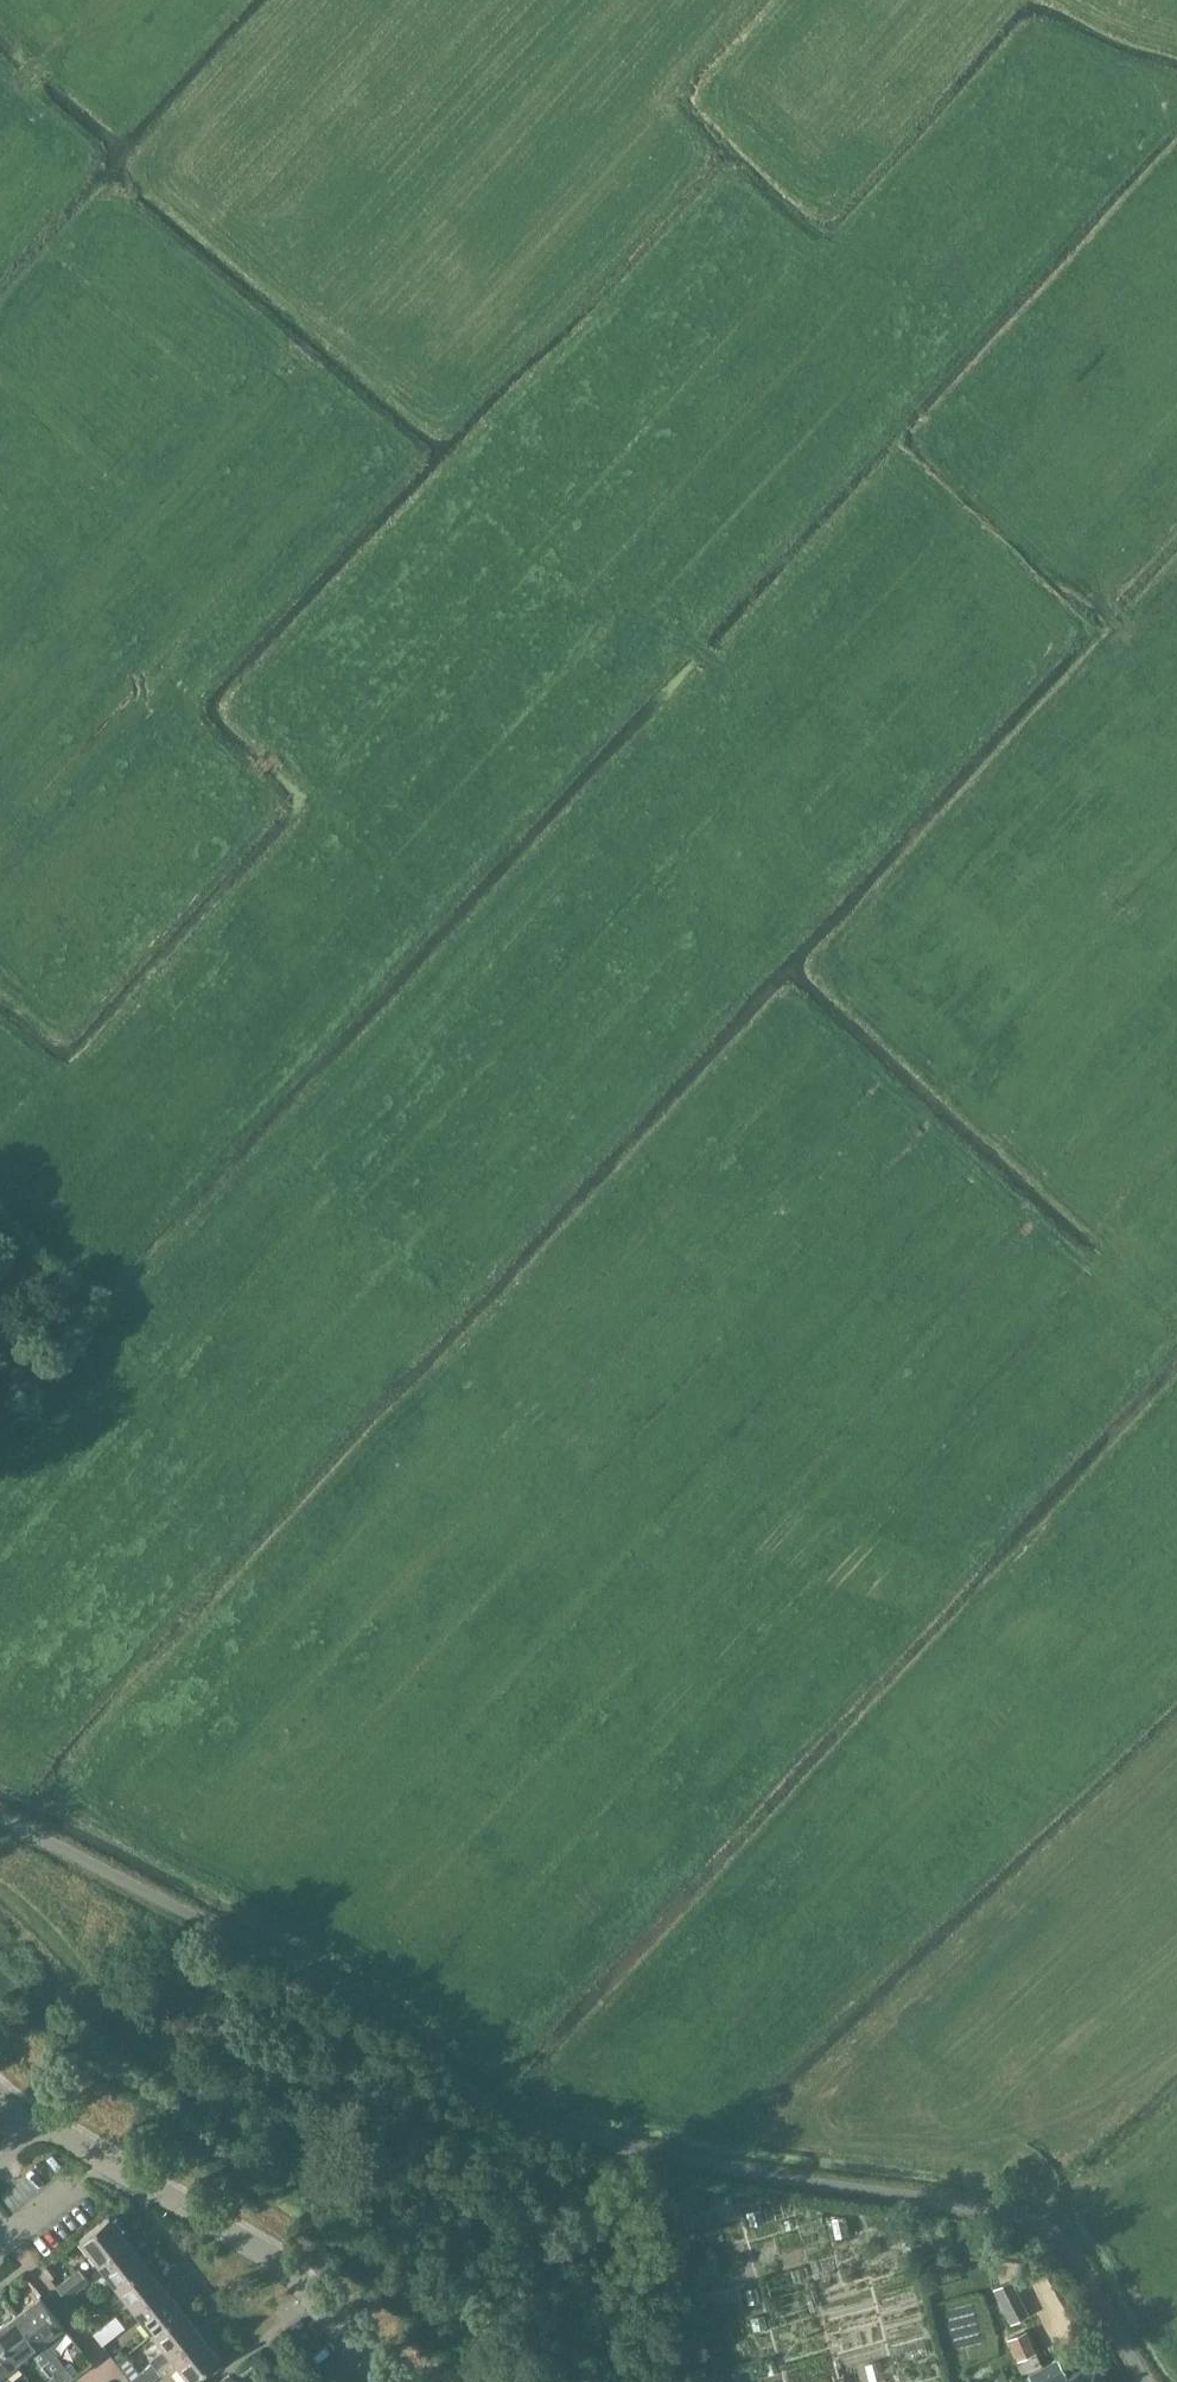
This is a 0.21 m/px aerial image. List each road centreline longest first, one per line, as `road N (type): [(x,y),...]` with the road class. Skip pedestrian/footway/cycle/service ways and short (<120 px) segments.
road 1 (residential): [(379,2381),(270,2259),(60,2135),(19,2131)]

